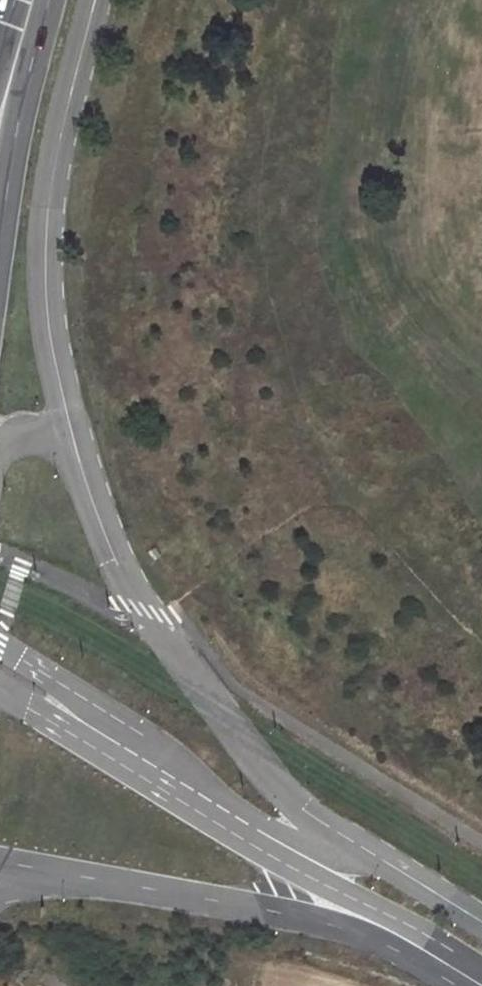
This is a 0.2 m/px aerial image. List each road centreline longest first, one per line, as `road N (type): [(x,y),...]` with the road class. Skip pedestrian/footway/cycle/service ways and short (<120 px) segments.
road 1 (tertiary): [(481,974),(414,927),(275,856),(170,777),(0,675)]
road 2 (tertiary): [(68,876),(314,922),(383,941),(473,985)]
road 3 (primary): [(0,261),(1,118)]
road 4 (primary): [(1,118),(31,0)]

